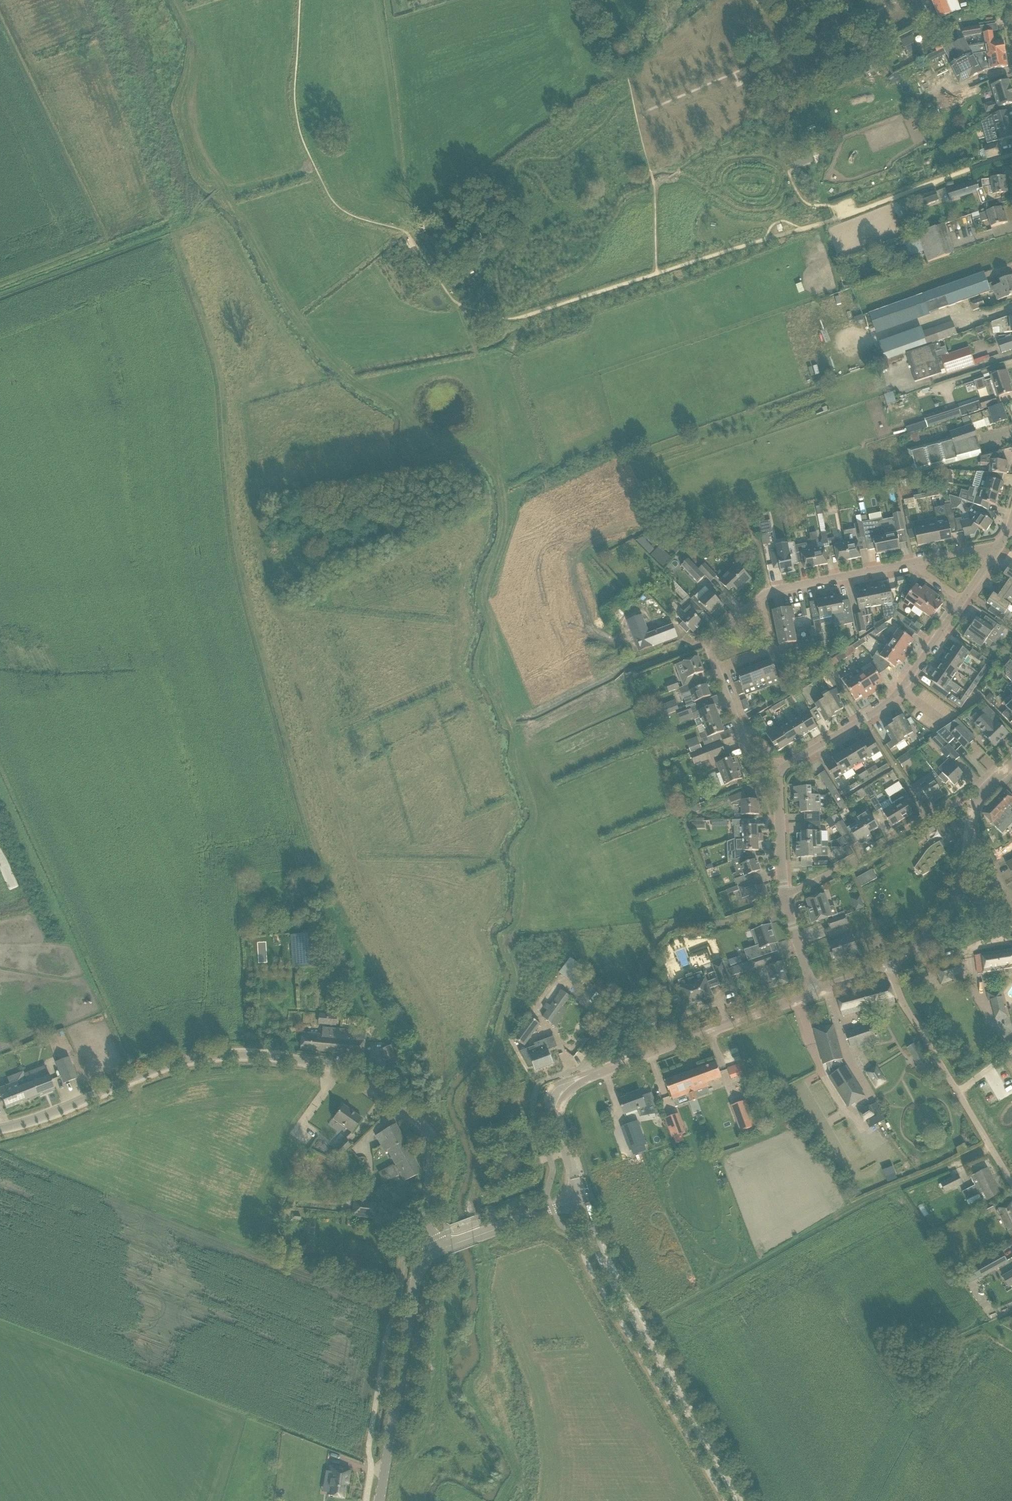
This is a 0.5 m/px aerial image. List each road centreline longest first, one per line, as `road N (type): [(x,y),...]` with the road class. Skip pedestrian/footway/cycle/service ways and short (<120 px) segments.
road 1 (unclassified): [(431,1238),(425,1204),(429,1127),(335,1065),(272,1052),(221,1055),(0,1130)]
road 2 (track): [(512,319),(847,216),(1011,154)]
road 3 (tertiary): [(744,1500),(603,1261),(581,1196)]
road 4 (track): [(479,1222),(485,1348),(476,1404),(513,1457),(515,1475),(499,1500)]
road 5 (tertiary): [(379,1500),(416,1279),(434,1251)]
road 6 (residential): [(781,769),(903,690),(964,601)]
road 7 (tertiary): [(581,1077),(813,993)]
road 8 (unclassified): [(890,963),(994,939),(996,885),(971,836)]
road 9 (residential): [(785,900),(940,811)]
road 10 (tertiary): [(890,963),(928,934),(957,895),(971,836)]
road 11 (tertiary): [(434,1251),(581,1196)]
road 12 (residential): [(763,597),(911,564)]
road 13 (unclassified): [(890,963),(901,998),(957,1090)]
road 14 (residential): [(785,900),(781,769)]
road 15 (residential): [(781,769),(745,743),(719,671)]

